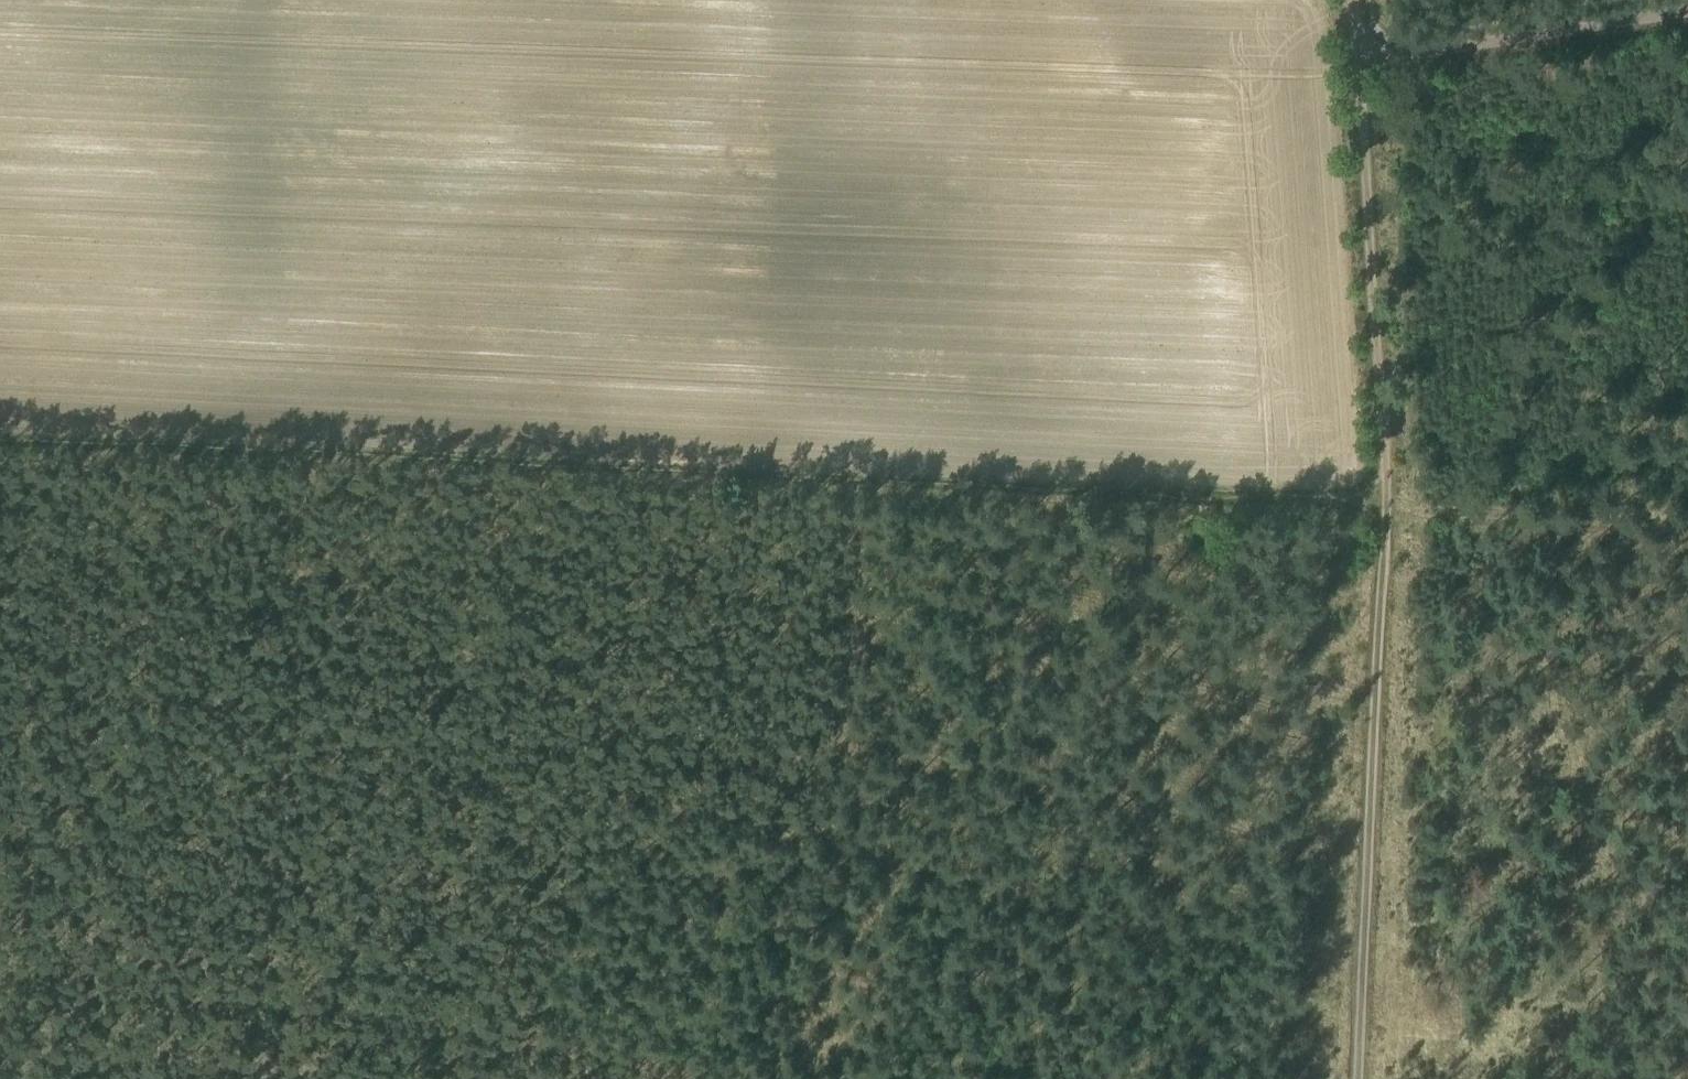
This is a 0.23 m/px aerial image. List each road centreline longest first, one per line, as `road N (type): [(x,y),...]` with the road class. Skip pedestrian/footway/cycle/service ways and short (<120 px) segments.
road 1 (track): [(1379,498),(1384,562),(1354,1078)]
road 2 (track): [(1379,498),(1358,68)]
road 3 (track): [(1687,15),(1358,68)]

